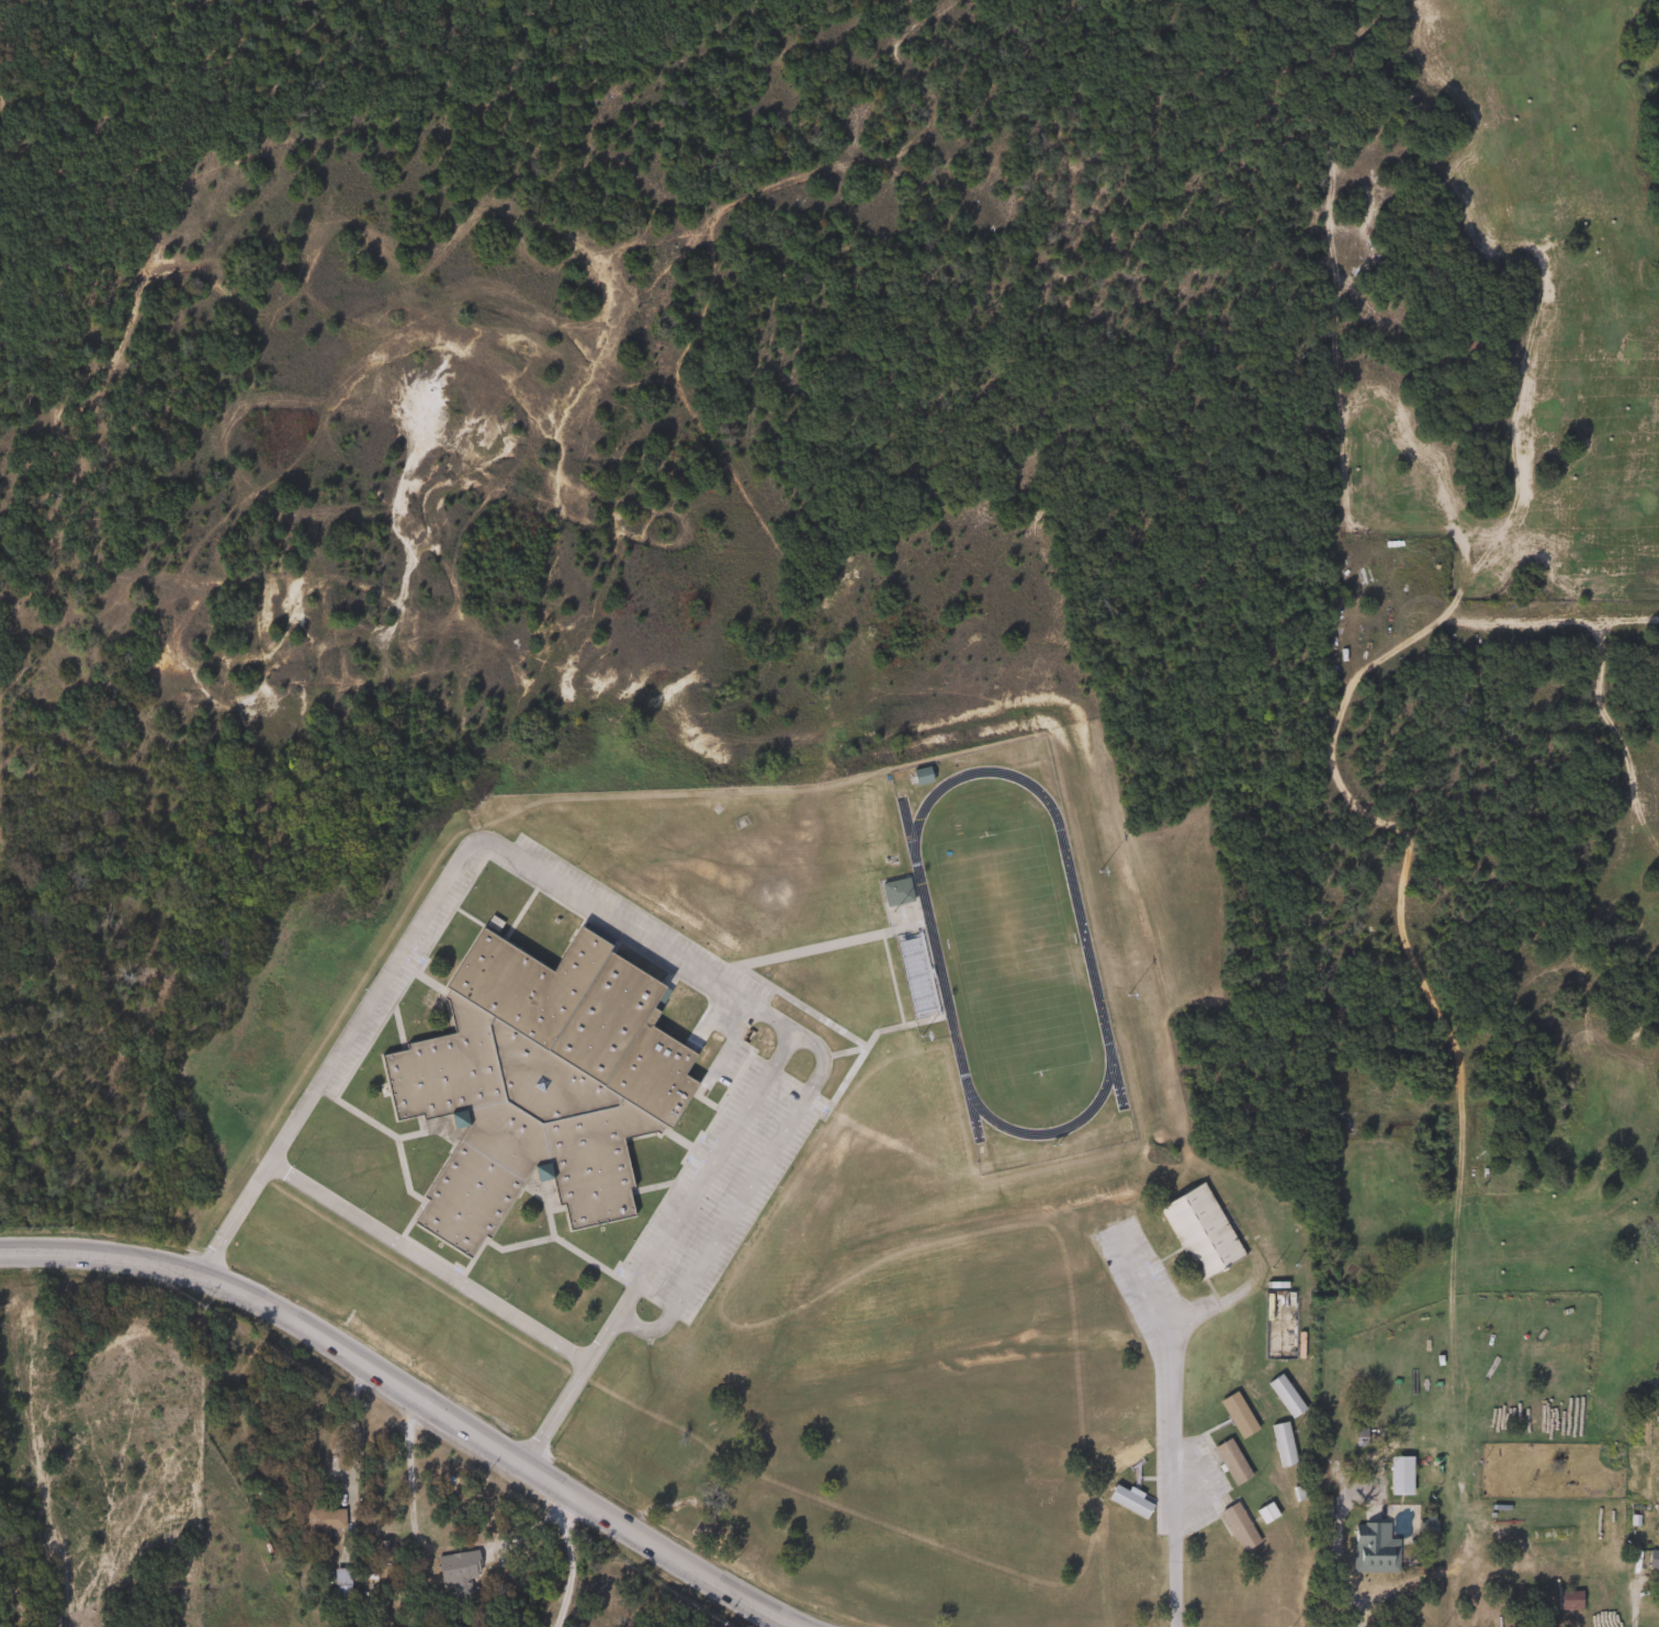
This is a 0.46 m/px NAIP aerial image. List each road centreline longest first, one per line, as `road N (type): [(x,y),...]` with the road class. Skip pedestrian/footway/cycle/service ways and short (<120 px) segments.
road 1 (residential): [(793,1626),(654,1548),(274,1304),(158,1264),(0,1254)]

